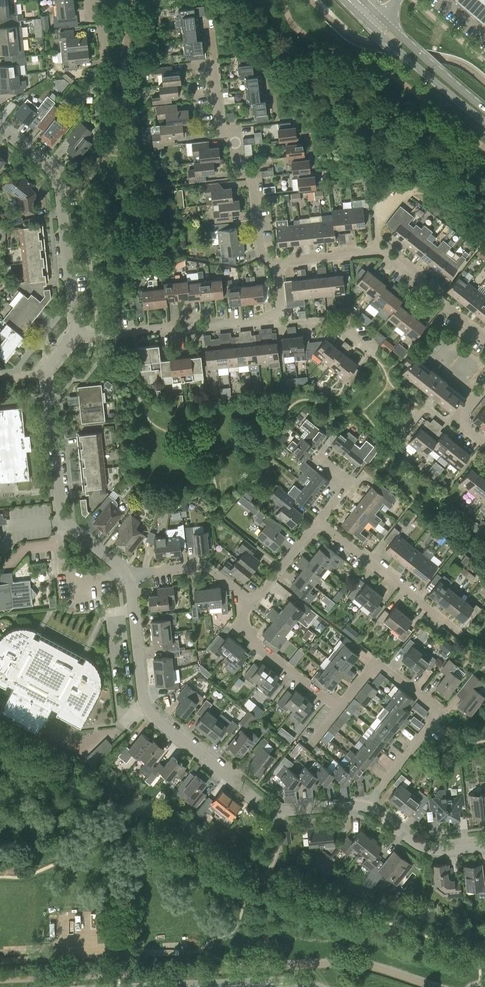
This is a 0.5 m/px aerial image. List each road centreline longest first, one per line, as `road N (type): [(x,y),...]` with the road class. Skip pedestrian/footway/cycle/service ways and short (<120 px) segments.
road 1 (residential): [(365,806),(438,712),(375,663),(343,703),(330,704),(247,639),(243,615),(252,603)]
road 2 (residential): [(365,806),(268,808),(158,722),(145,702),(126,575)]
road 3 (residential): [(126,575),(62,517),(45,375),(75,334)]
road 4 (residential): [(278,264),(261,258),(255,187),(219,126),(208,24)]
road 5 (residential): [(484,338),(391,255),(278,264)]
road 6 (residential): [(75,334),(56,179),(0,129)]
road 7 (residential): [(75,334),(164,330),(189,317),(272,321)]
road 8 (residential): [(458,632),(373,559),(356,557),(318,524)]
road 9 (secondary): [(484,116),(365,13)]
road 10 (residential): [(252,603),(207,568),(126,575)]
road 11 (residential): [(484,846),(421,846),(365,806)]

